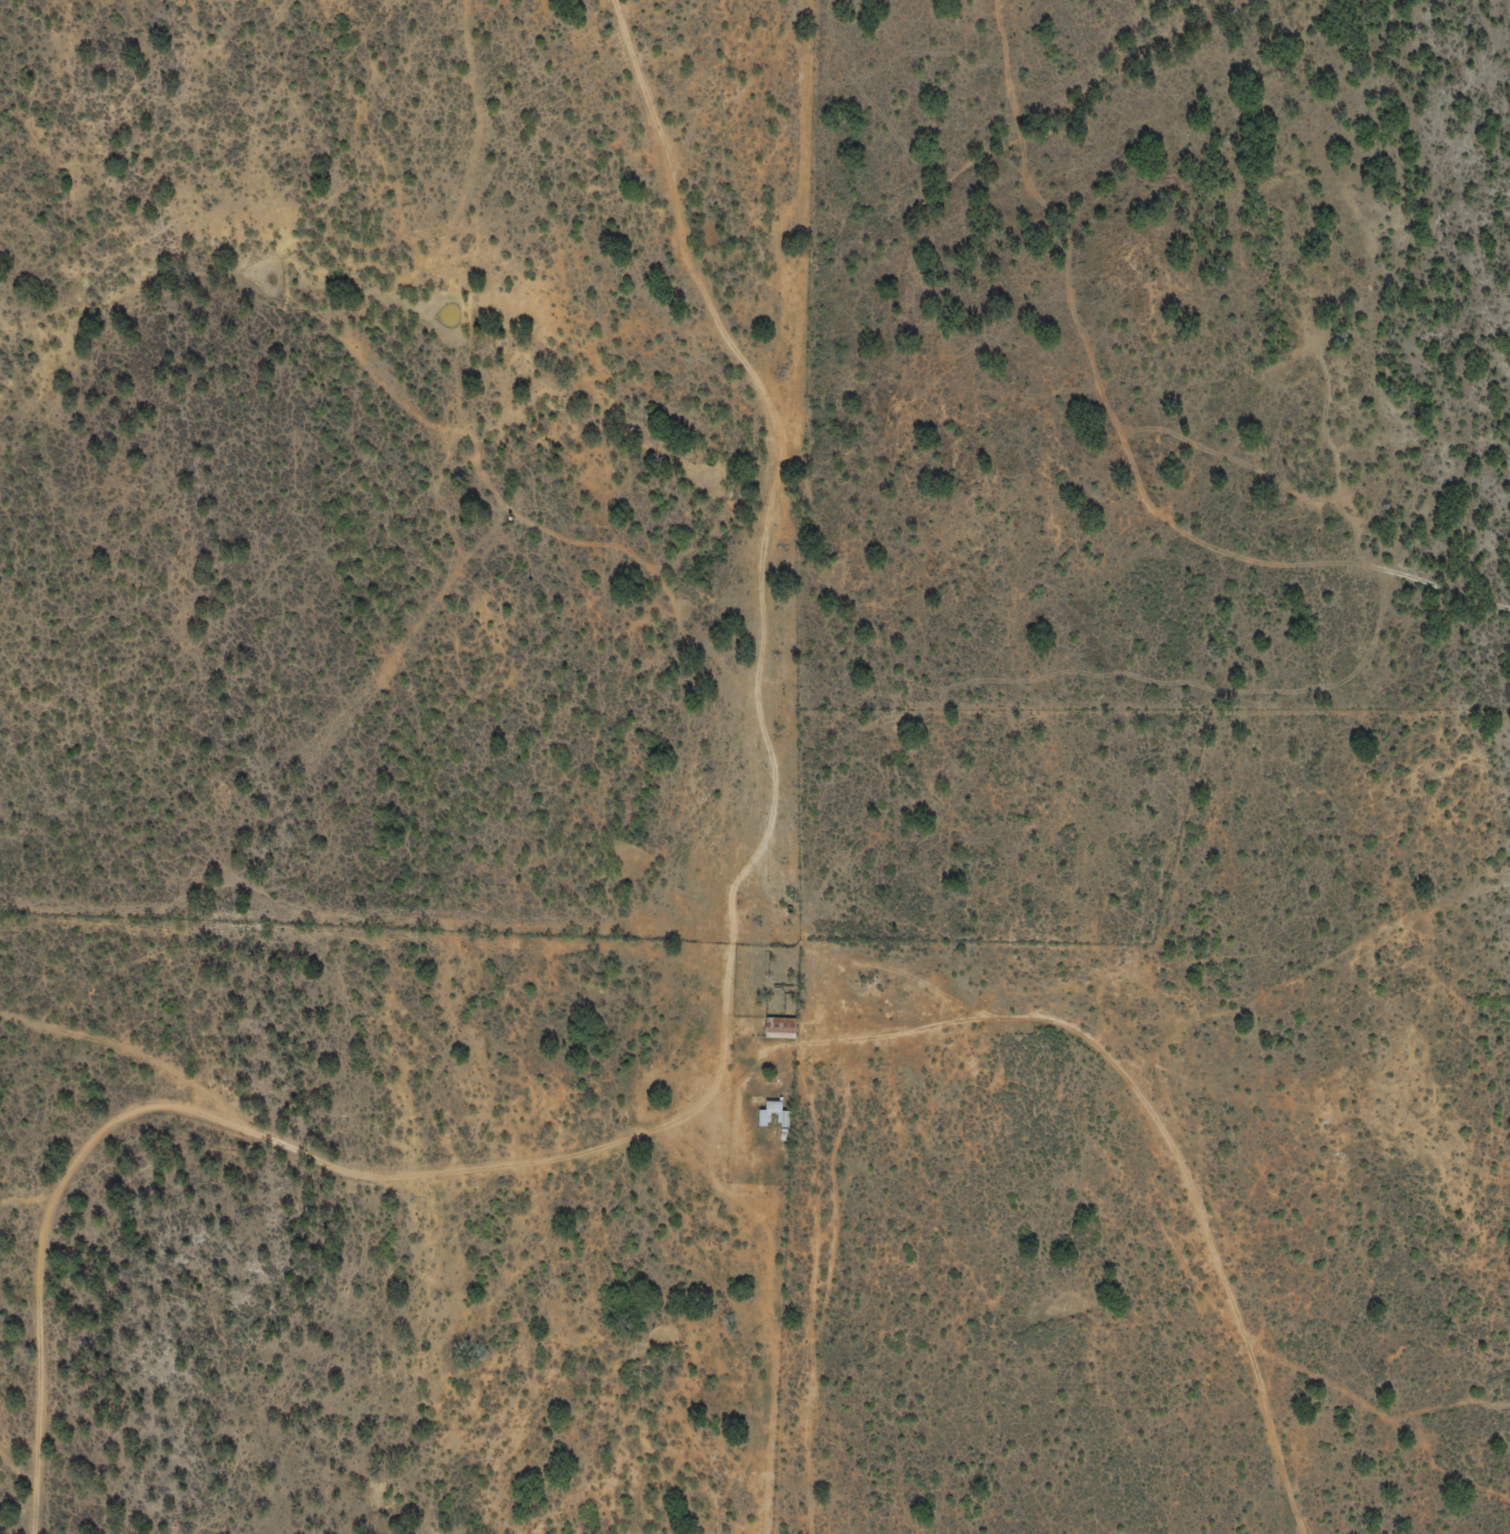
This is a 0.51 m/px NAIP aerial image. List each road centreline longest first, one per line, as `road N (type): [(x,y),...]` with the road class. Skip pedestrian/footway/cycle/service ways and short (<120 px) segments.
road 1 (residential): [(633,0),(680,122),(685,177),(799,475),(799,749),(769,1062),(734,1107),(621,1192),(452,1207),(165,1127),(131,1147),(86,1226),(66,1533)]
road 2 (residential): [(1342,1533),(1333,1525),(1289,1336),(1249,1221),(1165,1117),(1076,1077),(769,1062)]

